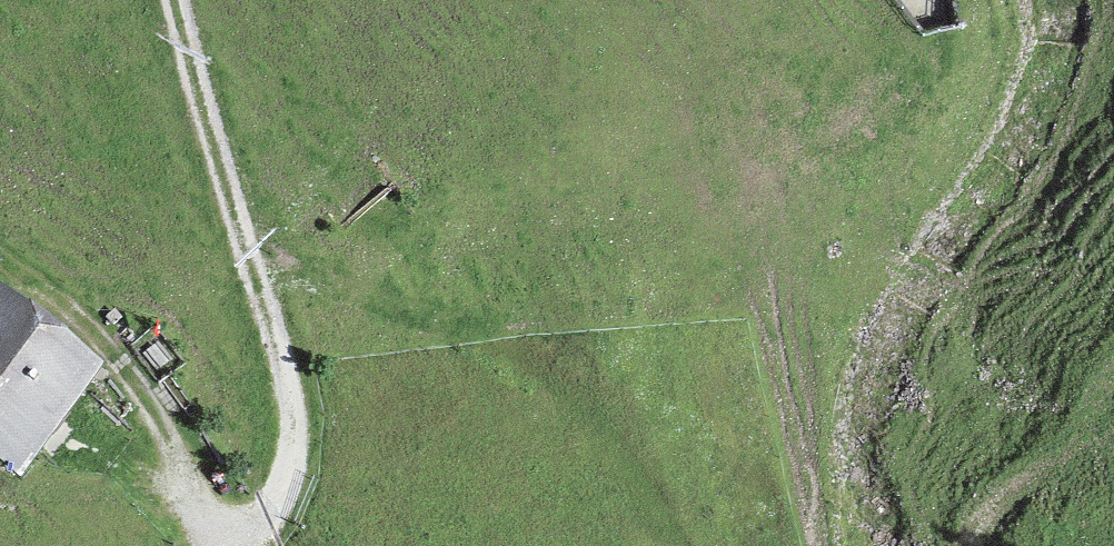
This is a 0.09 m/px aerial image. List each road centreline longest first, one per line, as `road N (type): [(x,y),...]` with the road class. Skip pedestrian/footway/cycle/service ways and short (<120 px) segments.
road 1 (track): [(249,545),(287,452),(287,383),(174,0)]
road 2 (track): [(261,280),(301,278),(474,331),(552,369),(661,508),(675,545)]
road 3 (track): [(247,545),(159,385),(0,247)]
road 4 (track): [(966,545),(982,515),(1084,436),(1113,372)]

